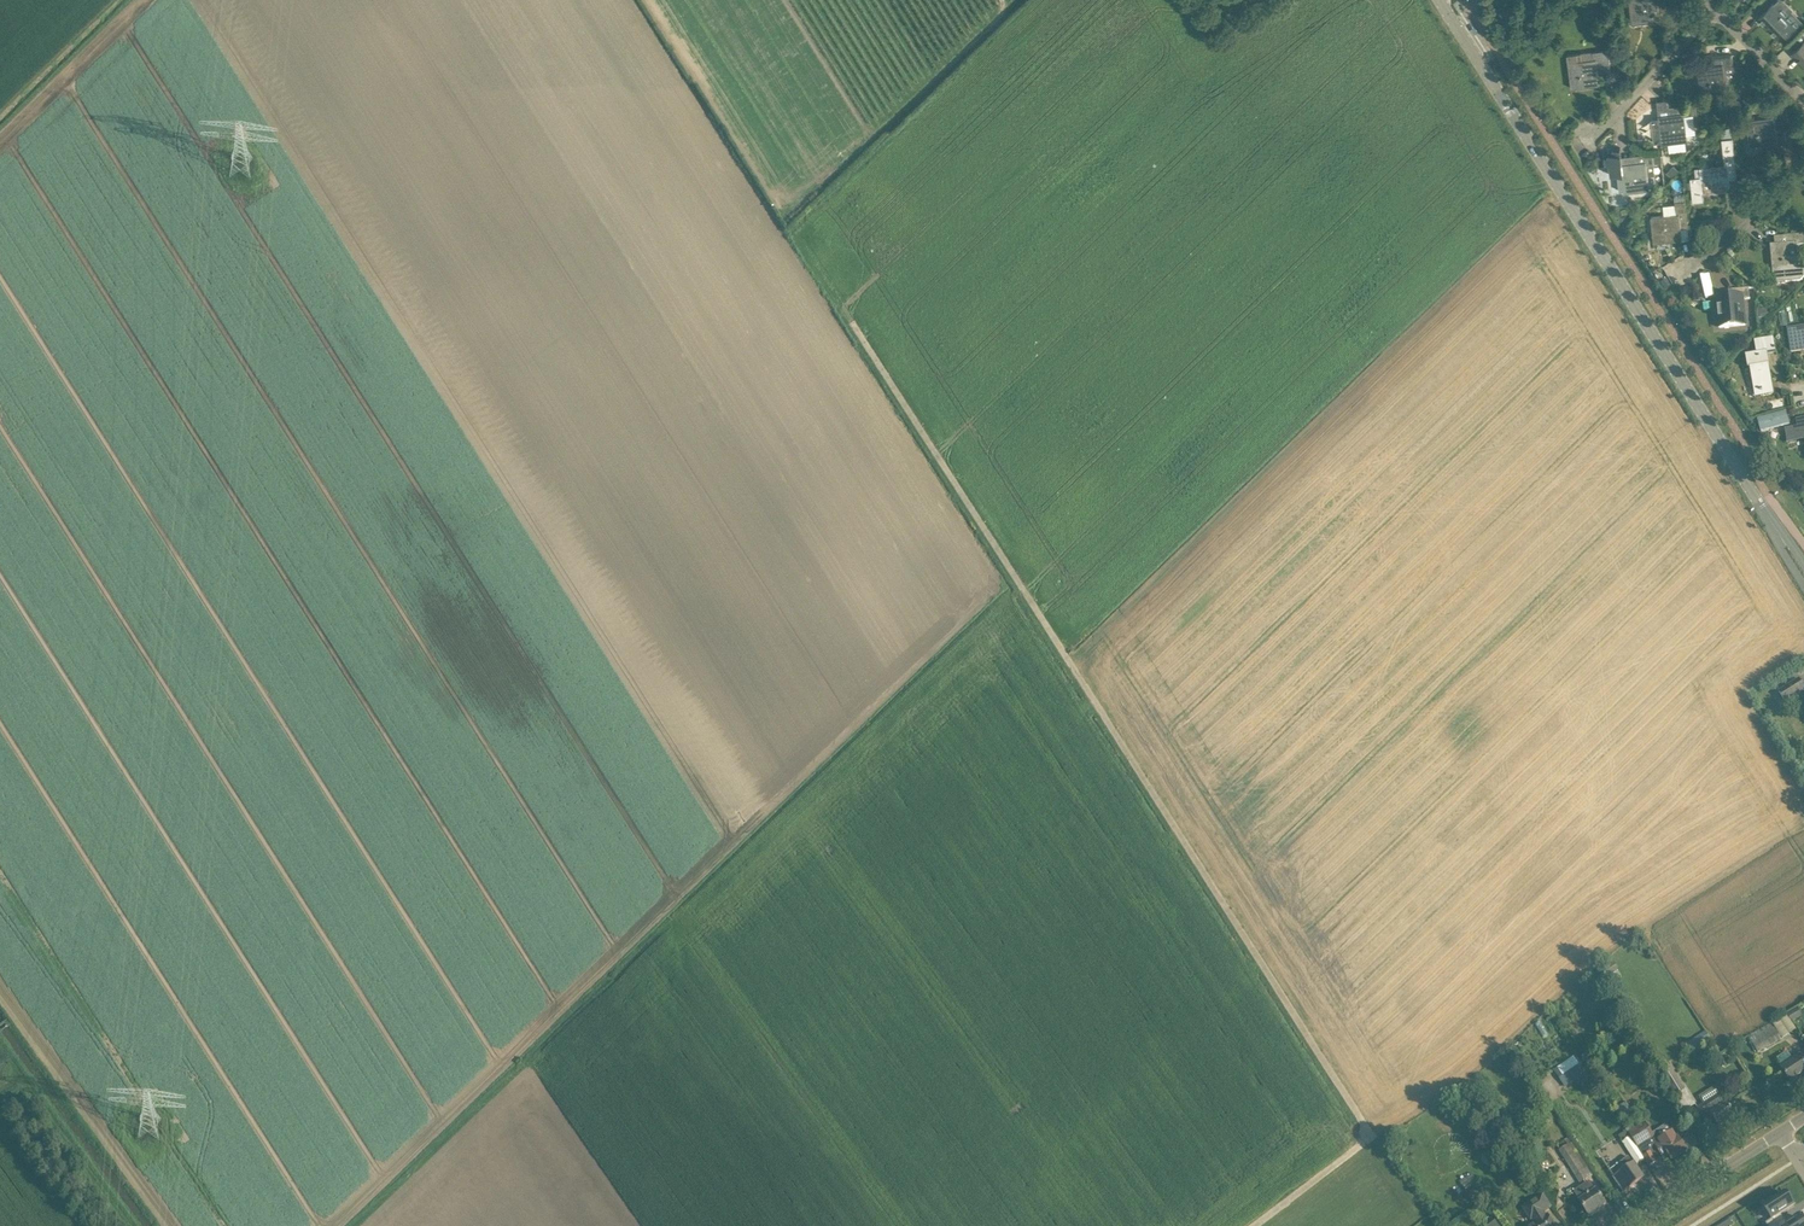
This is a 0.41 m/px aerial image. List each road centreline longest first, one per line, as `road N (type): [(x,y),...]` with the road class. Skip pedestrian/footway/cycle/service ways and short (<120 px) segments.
road 1 (track): [(857,330),(1372,1141),(1258,1225)]
road 2 (tertiary): [(1803,570),(1439,0)]
road 3 (track): [(25,1074),(136,1225)]
road 4 (residential): [(1589,141),(1716,10)]
road 5 (tertiary): [(1633,1225),(1779,1133)]
road 6 (residential): [(1690,283),(1803,165)]
road 7 (residential): [(1803,102),(1716,10)]

